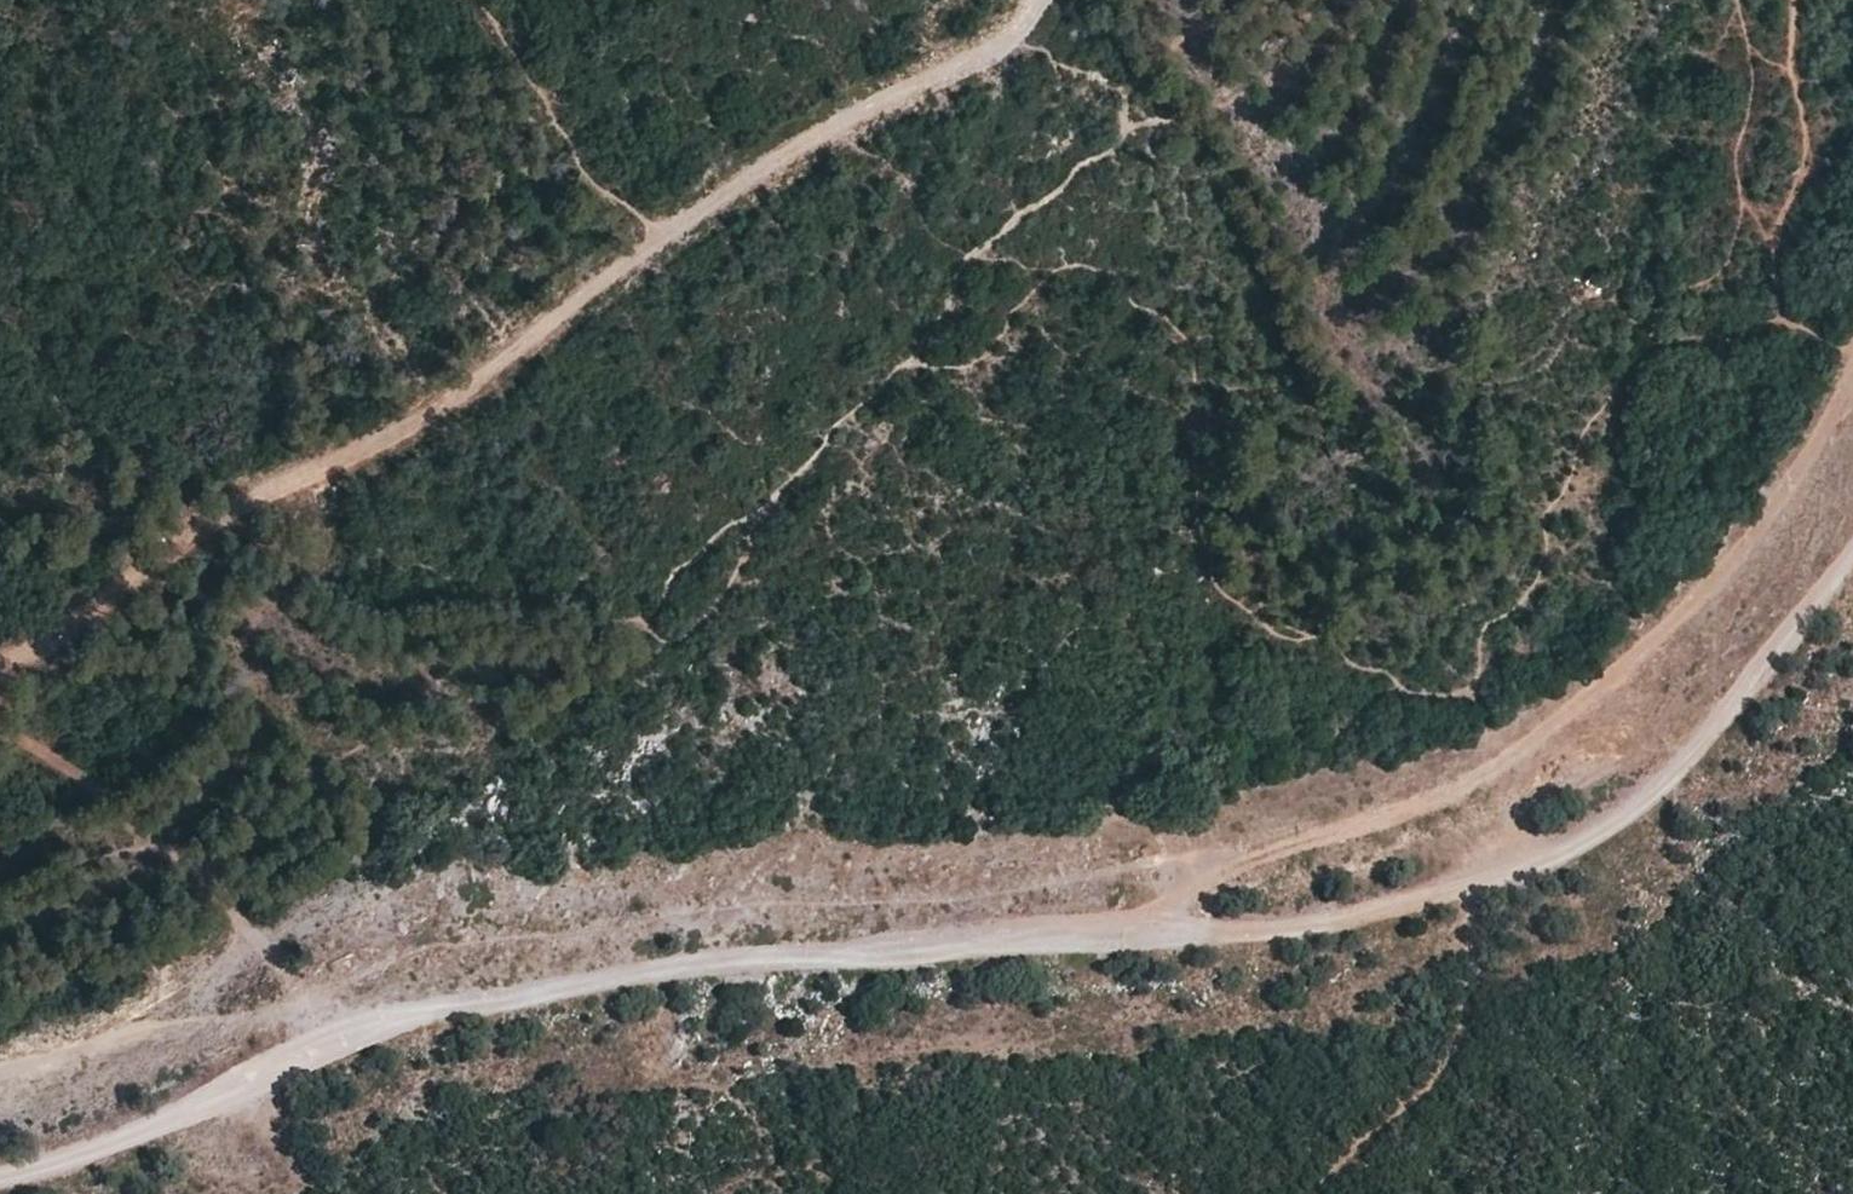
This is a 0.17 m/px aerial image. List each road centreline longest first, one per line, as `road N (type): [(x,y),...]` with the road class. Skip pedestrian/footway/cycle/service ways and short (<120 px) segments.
road 1 (track): [(0,1182),(365,1037),(600,977),(1320,926),(1450,896),(1570,855),(1656,796),(1852,567)]

